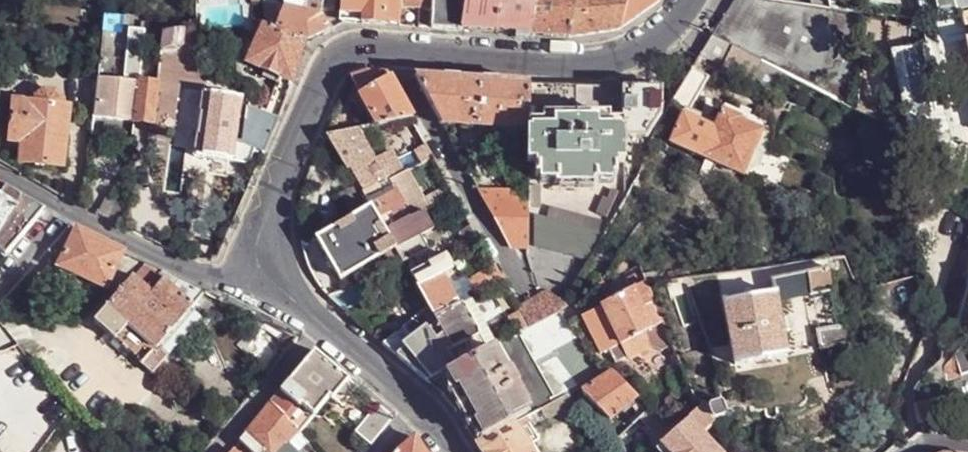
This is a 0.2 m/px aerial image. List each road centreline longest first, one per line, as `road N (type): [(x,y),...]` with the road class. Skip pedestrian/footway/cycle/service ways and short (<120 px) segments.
road 1 (residential): [(693,0),(681,20),(618,59),(387,52)]
road 2 (residential): [(387,52),(346,48),(324,74),(278,194),(272,237),(279,277)]
road 3 (residential): [(387,52),(525,301)]
road 4 (residential): [(967,212),(932,338),(902,398),(914,450)]
road 5 (residential): [(66,214),(208,279),(279,277)]
road 6 (residential): [(317,322),(210,451)]
road 7 (residential): [(317,322),(415,405)]

